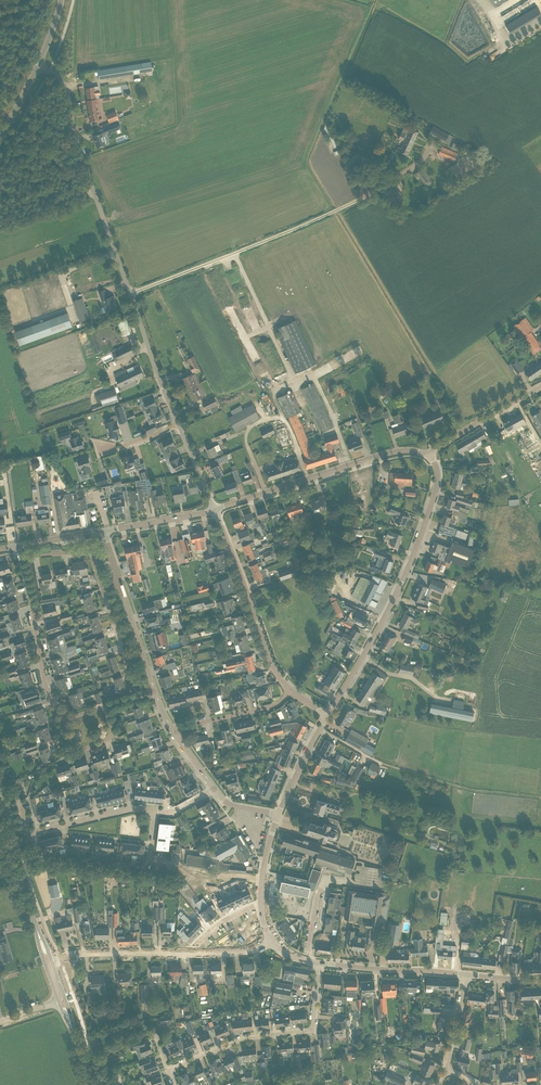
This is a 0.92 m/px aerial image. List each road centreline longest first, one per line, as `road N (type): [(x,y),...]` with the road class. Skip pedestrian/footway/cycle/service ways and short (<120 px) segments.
road 1 (unclassified): [(163,388),(78,149),(67,90),(37,66)]
road 2 (unclassified): [(328,716),(401,583),(436,490),(428,455)]
road 3 (residential): [(216,510),(388,455),(428,455)]
road 4 (residential): [(169,1070),(236,1041),(311,1029),(318,963)]
road 5 (residential): [(290,691),(272,666),(216,510)]
road 6 (residential): [(21,557),(43,677),(65,718)]
road 7 (residential): [(155,810),(34,833),(20,805)]
road 8 (tertiary): [(468,975),(318,963)]
road 9 (tertiary): [(52,961),(192,952)]
road 10 (unclassified): [(428,455),(540,386)]
road 11 (residential): [(172,729),(274,705),(290,691)]

